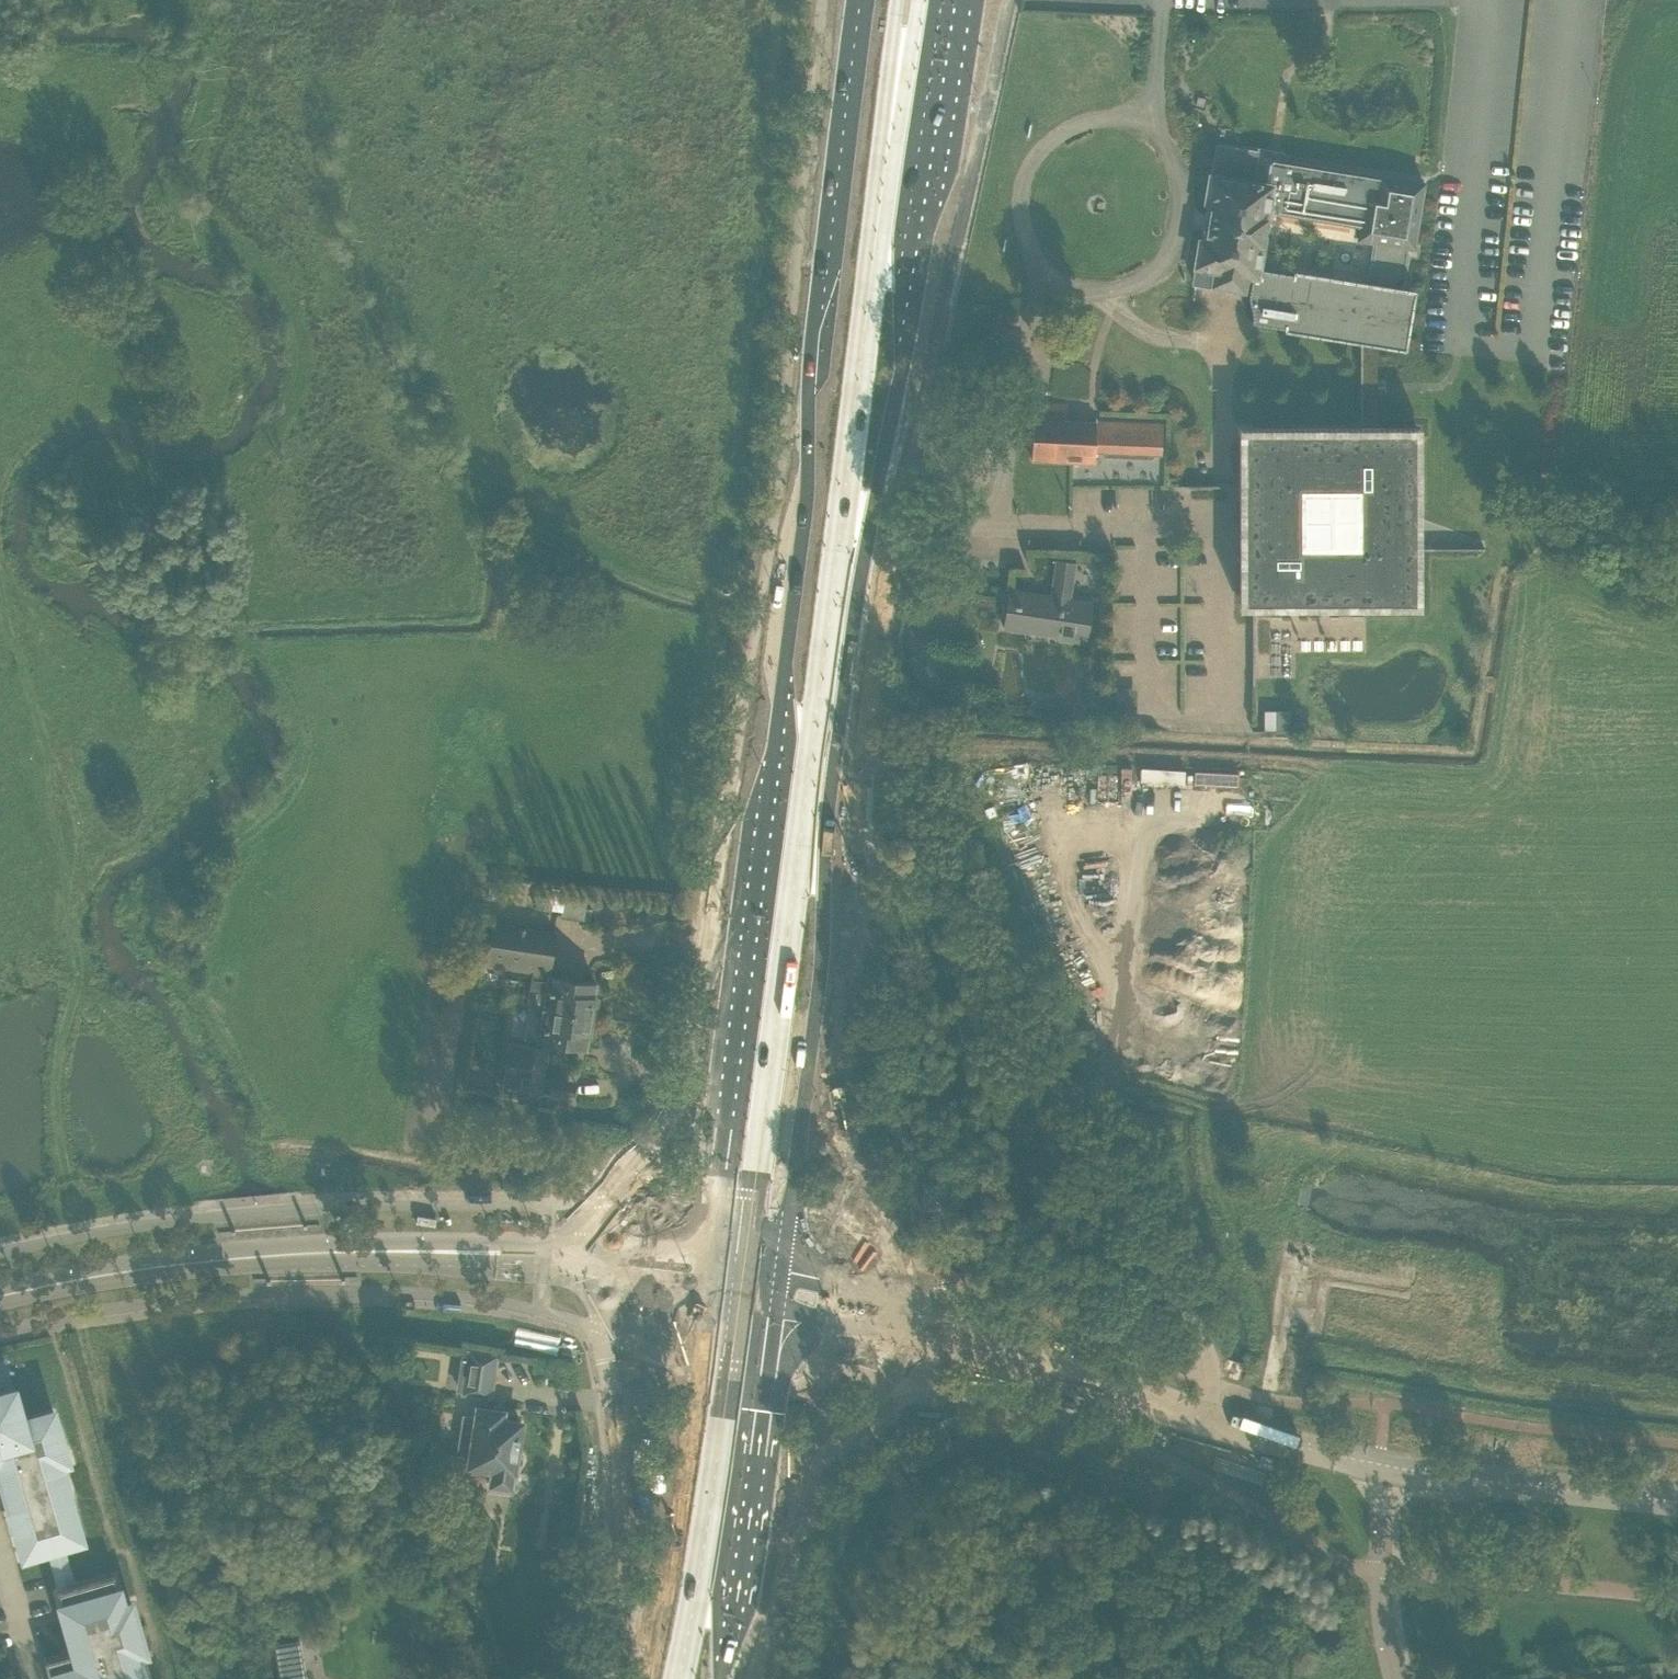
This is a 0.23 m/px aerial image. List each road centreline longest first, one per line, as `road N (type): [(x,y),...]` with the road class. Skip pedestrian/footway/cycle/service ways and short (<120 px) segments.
road 1 (secondary): [(783,1276),(859,580),(964,0)]
road 2 (secondary): [(860,0),(843,116),(834,291),(709,1261)]
road 3 (unclassified): [(913,1308),(925,1262),(910,1166),(879,1119),(838,1095),(841,1010),(865,905),(865,751),(899,528)]
road 4 (unclassified): [(597,1249),(605,1200),(659,1132),(674,1095),(739,746)]
road 5 (secondary): [(0,1298),(231,1259),(436,1252)]
road 6 (secondary): [(705,1294),(652,1678)]
road 7 (secondary): [(716,1678),(779,1309)]
road 8 (track): [(1100,1162),(929,861)]
road 9 (tertiary): [(1209,1418),(1167,1387),(913,1308)]
road 10 (tertiary): [(907,1337),(1153,1412),(1209,1418)]
road 11 (tertiary): [(1677,1501),(1471,1481),(1380,1462)]
road 12 (unclassified): [(1395,1678),(1379,1569),(1380,1462)]
road 13 (track): [(1493,518),(1677,520)]
road 14 (tertiary): [(1380,1462),(1209,1418)]
road 15 (secondary): [(436,1252),(510,1272),(597,1281)]
road 16 (secondary): [(597,1249),(505,1244),(436,1252)]
road 17 (tertiary): [(913,1308),(783,1276)]
road 18 (unclassified): [(1545,1678),(1677,1668)]
road 19 (tertiary): [(779,1309),(907,1337)]

